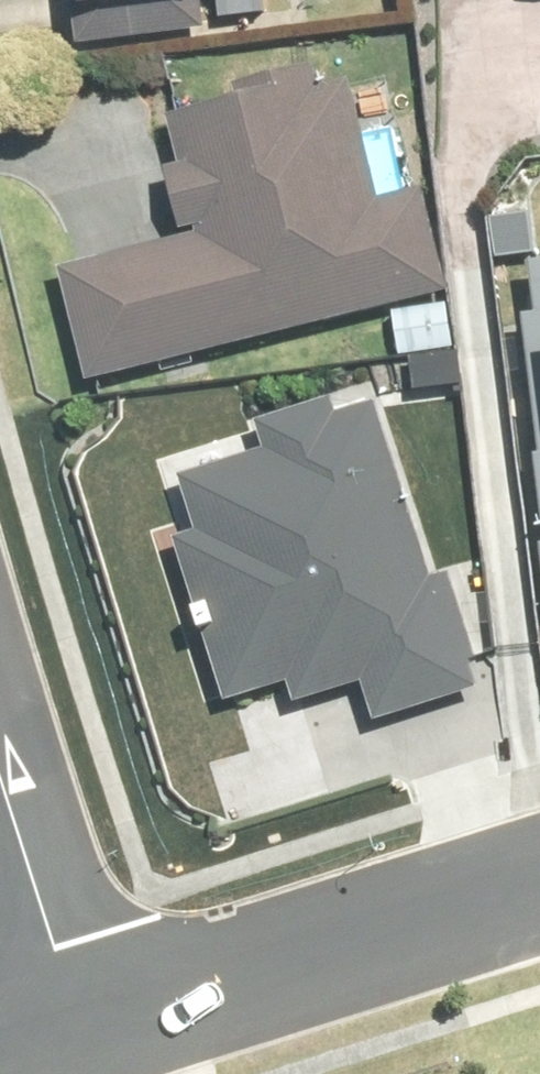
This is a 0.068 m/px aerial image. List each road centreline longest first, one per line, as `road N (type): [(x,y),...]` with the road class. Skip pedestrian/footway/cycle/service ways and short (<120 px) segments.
road 1 (residential): [(81,1033),(539,889)]
road 2 (residential): [(0,749),(81,1033)]

